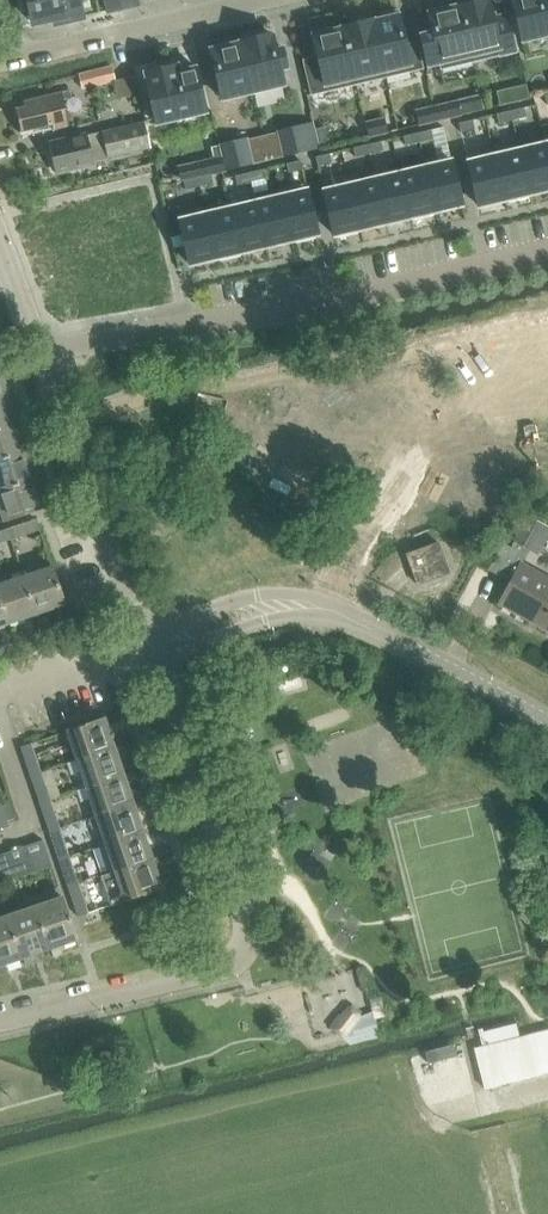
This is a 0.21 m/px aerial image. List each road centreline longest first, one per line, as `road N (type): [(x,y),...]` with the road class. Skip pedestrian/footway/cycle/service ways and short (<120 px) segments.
road 1 (residential): [(0,1018),(226,971),(247,948),(252,918),(151,652)]
road 2 (residential): [(40,352),(292,316),(547,257)]
road 3 (track): [(547,1026),(536,1025),(512,986),(499,979),(397,999),(367,969),(333,958),(285,877),(243,895)]
road 4 (tertiary): [(151,652),(40,352)]
road 5 (tertiary): [(547,725),(344,616),(303,607),(264,613)]
road 6 (residential): [(0,62),(265,0)]
road 7 (residential): [(0,696),(151,652)]
road 8 (tertiary): [(264,613),(235,607),(182,628),(151,652)]
road 9 (tertiary): [(151,652),(193,652),(245,632),(264,613)]

